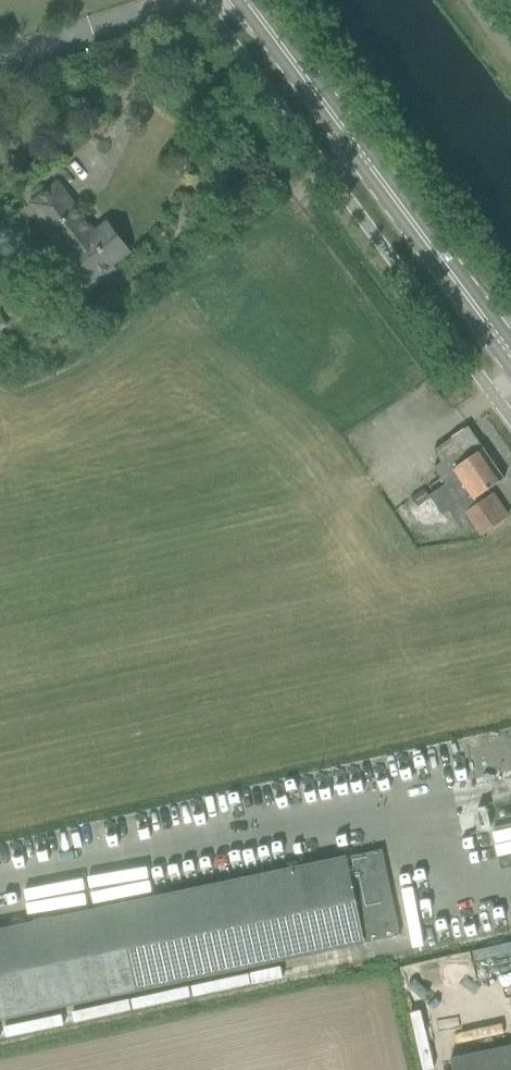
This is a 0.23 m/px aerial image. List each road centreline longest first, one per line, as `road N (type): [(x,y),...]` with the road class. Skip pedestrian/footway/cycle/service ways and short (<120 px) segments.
road 1 (secondary): [(510,356),(246,0)]

